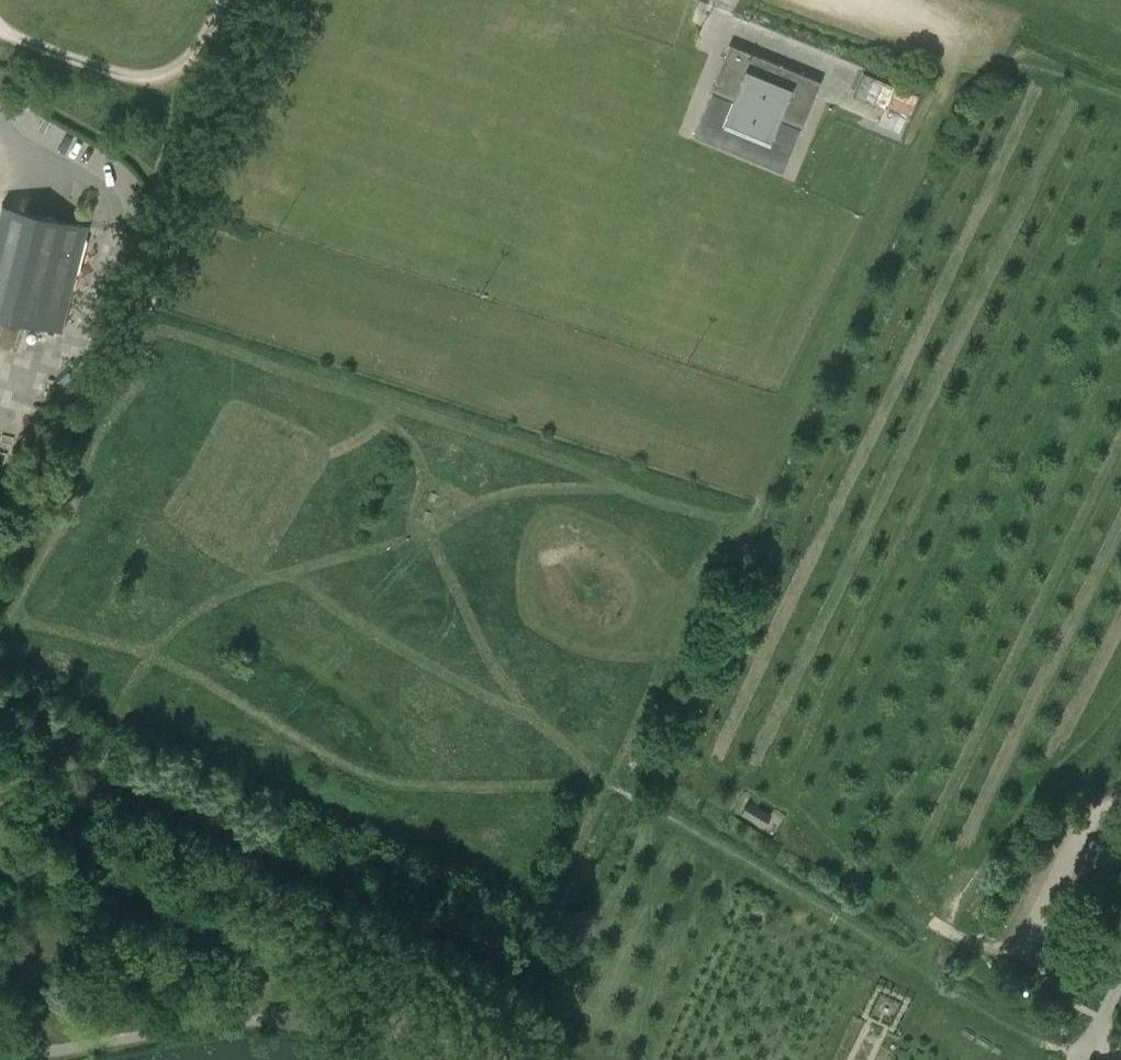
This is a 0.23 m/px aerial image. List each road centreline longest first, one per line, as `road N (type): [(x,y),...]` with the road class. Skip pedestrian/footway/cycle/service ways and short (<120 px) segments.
road 1 (track): [(0,27),(90,65),(146,77),(189,60),(221,0)]

